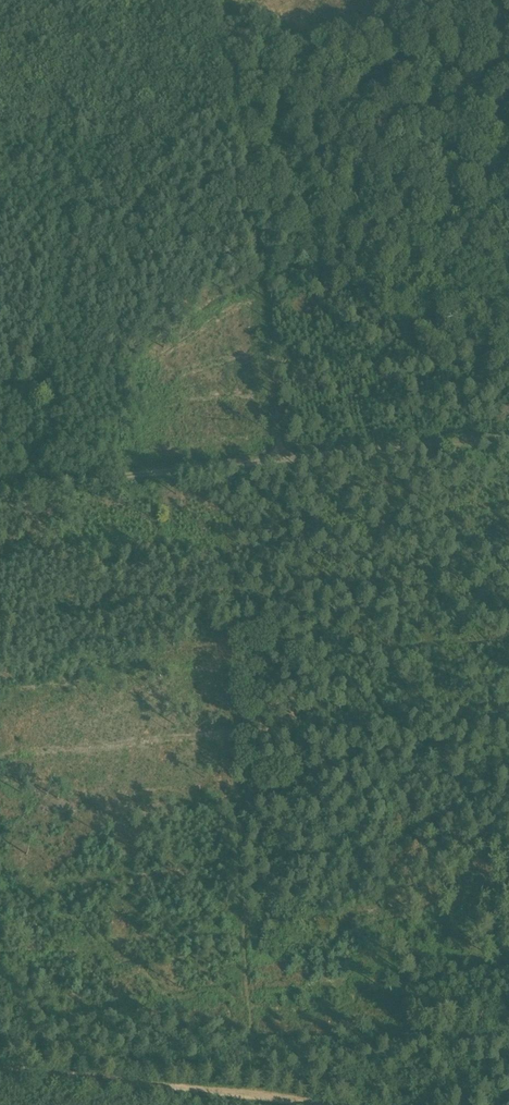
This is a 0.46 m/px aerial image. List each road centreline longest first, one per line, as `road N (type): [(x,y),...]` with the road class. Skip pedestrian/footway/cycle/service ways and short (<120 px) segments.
road 1 (track): [(508,437),(0,489)]
road 2 (track): [(0,1072),(316,1104)]

